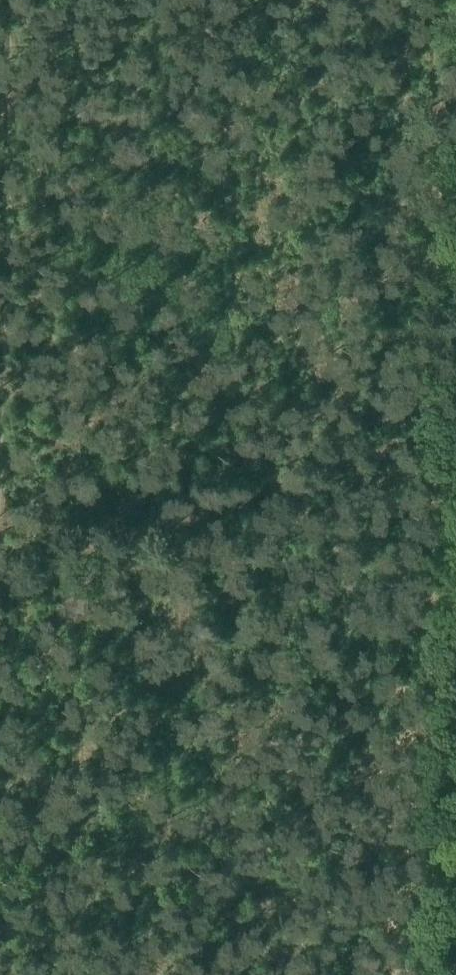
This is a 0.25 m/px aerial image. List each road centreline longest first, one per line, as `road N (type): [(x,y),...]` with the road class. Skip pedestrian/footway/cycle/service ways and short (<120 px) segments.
road 1 (track): [(420,974),(440,0)]
road 2 (track): [(0,580),(431,435)]
road 3 (track): [(71,974),(79,555)]

